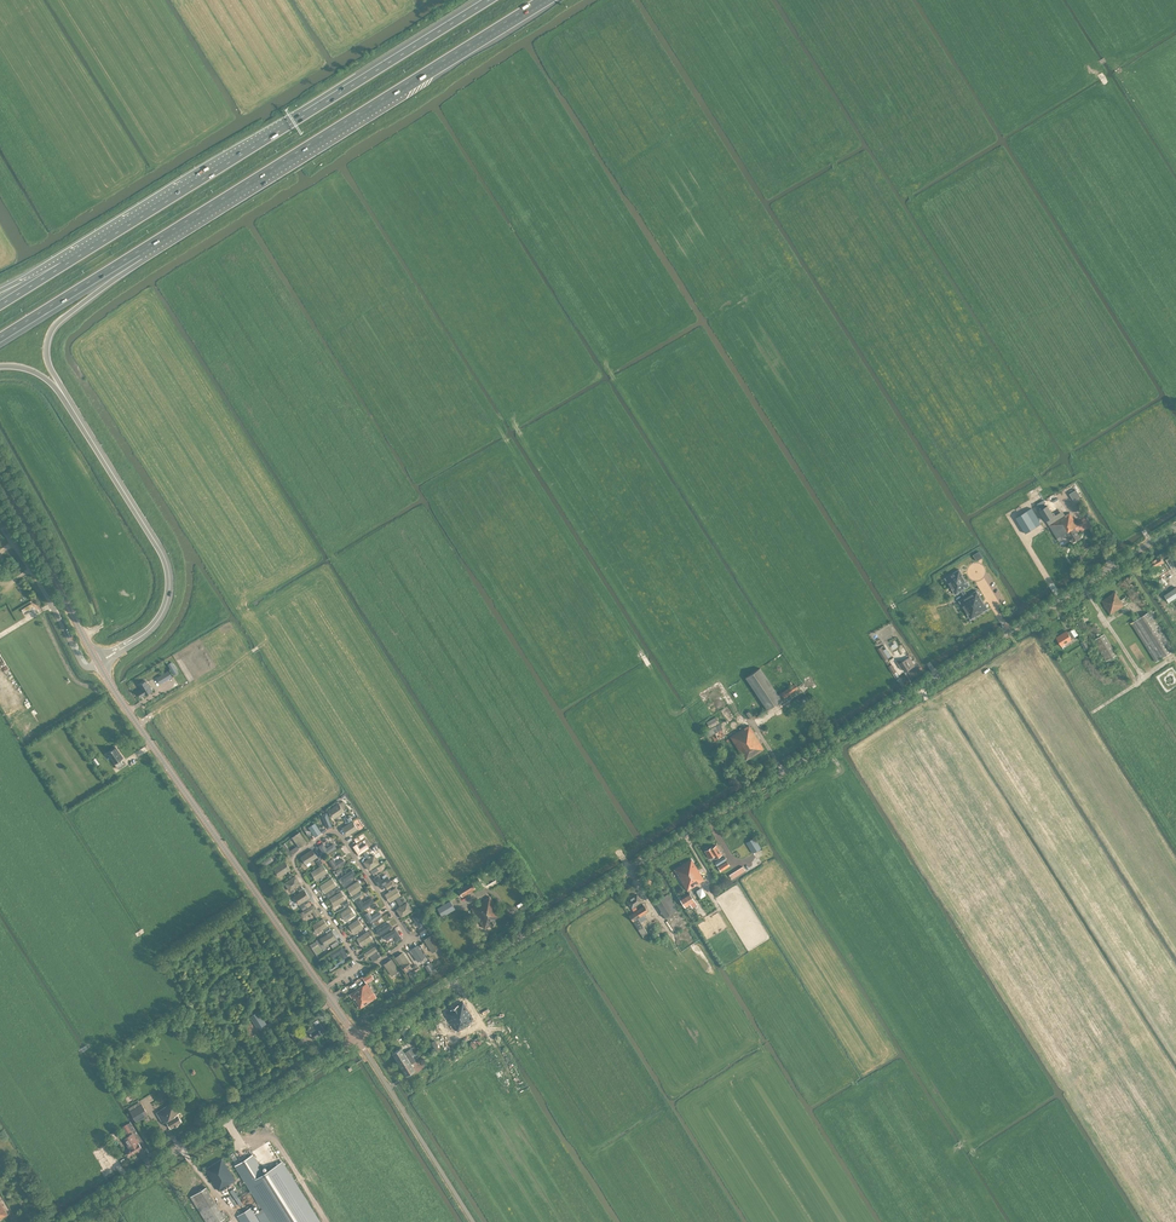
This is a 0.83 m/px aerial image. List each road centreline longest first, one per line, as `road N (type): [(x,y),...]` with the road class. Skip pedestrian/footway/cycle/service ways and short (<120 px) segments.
road 1 (tertiary): [(358,1039),(1175,527)]
road 2 (motorway): [(488,0),(24,290)]
road 3 (motorway): [(138,254),(545,0)]
road 4 (tertiary): [(98,663),(329,997)]
road 5 (tertiary): [(64,1221),(358,1039)]
road 6 (motorway): [(98,663),(155,624),(169,578),(161,550),(64,395)]
road 7 (unclassified): [(472,1221),(358,1039)]
road 8 (tertiary): [(0,479),(98,663)]
road 9 (residential): [(363,971),(405,943),(405,933),(343,837),(325,835)]
road 10 (motorway): [(64,395),(48,360),(50,333),(138,254)]
road 11 (residential): [(325,835),(295,857),(296,869),(363,971)]
road 12 (motorway): [(0,340),(138,254)]

